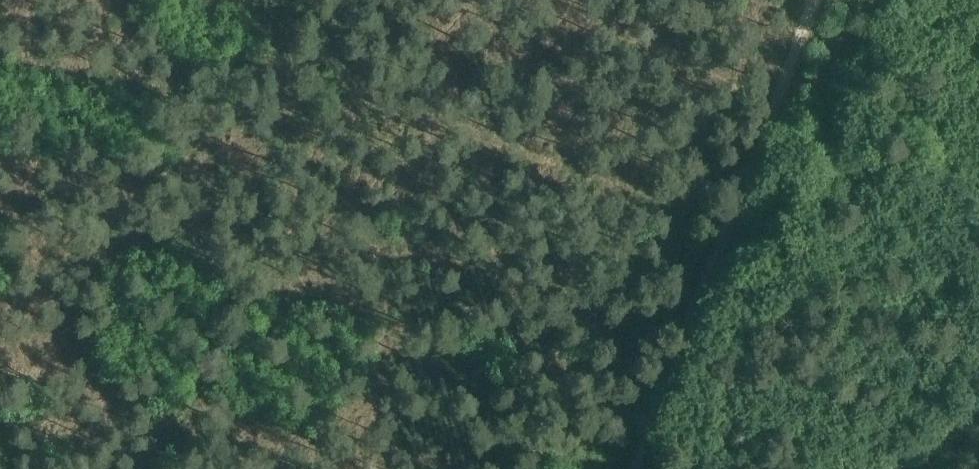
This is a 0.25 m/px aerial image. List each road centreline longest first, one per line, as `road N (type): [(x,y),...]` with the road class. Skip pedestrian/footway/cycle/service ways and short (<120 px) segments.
road 1 (track): [(638,468),(822,0)]

